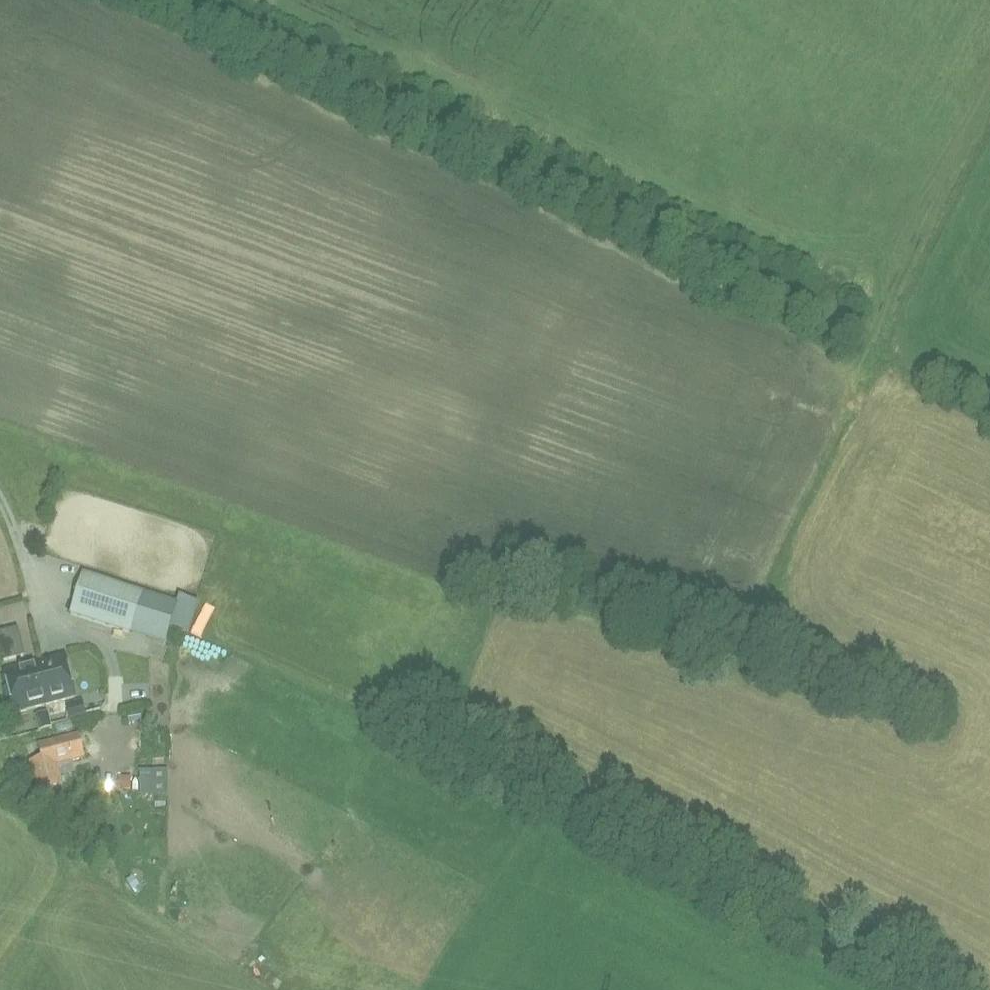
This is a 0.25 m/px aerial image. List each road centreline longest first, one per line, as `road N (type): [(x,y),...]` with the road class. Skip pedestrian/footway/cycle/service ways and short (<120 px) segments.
road 1 (track): [(181,0),(873,331)]
road 2 (track): [(989,96),(856,367)]

